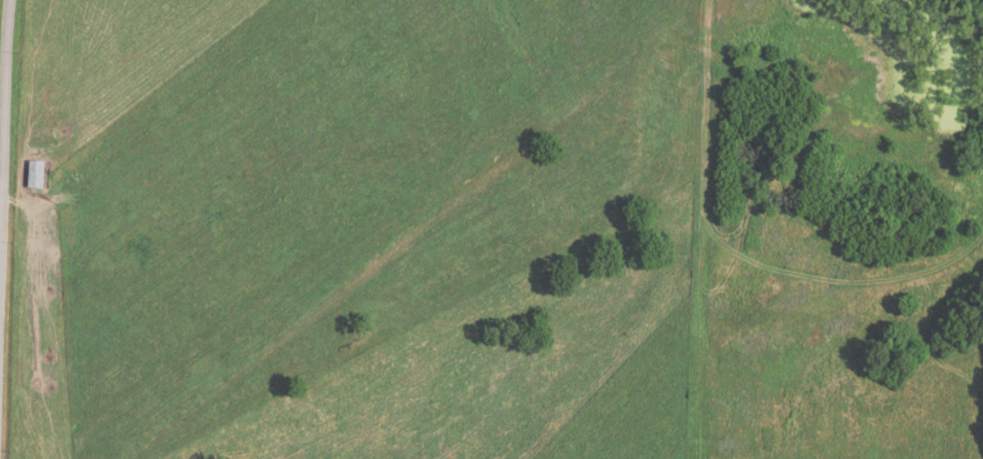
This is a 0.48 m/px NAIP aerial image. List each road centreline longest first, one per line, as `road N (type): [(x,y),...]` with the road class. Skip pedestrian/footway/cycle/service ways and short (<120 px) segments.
road 1 (residential): [(0,394),(9,0)]

